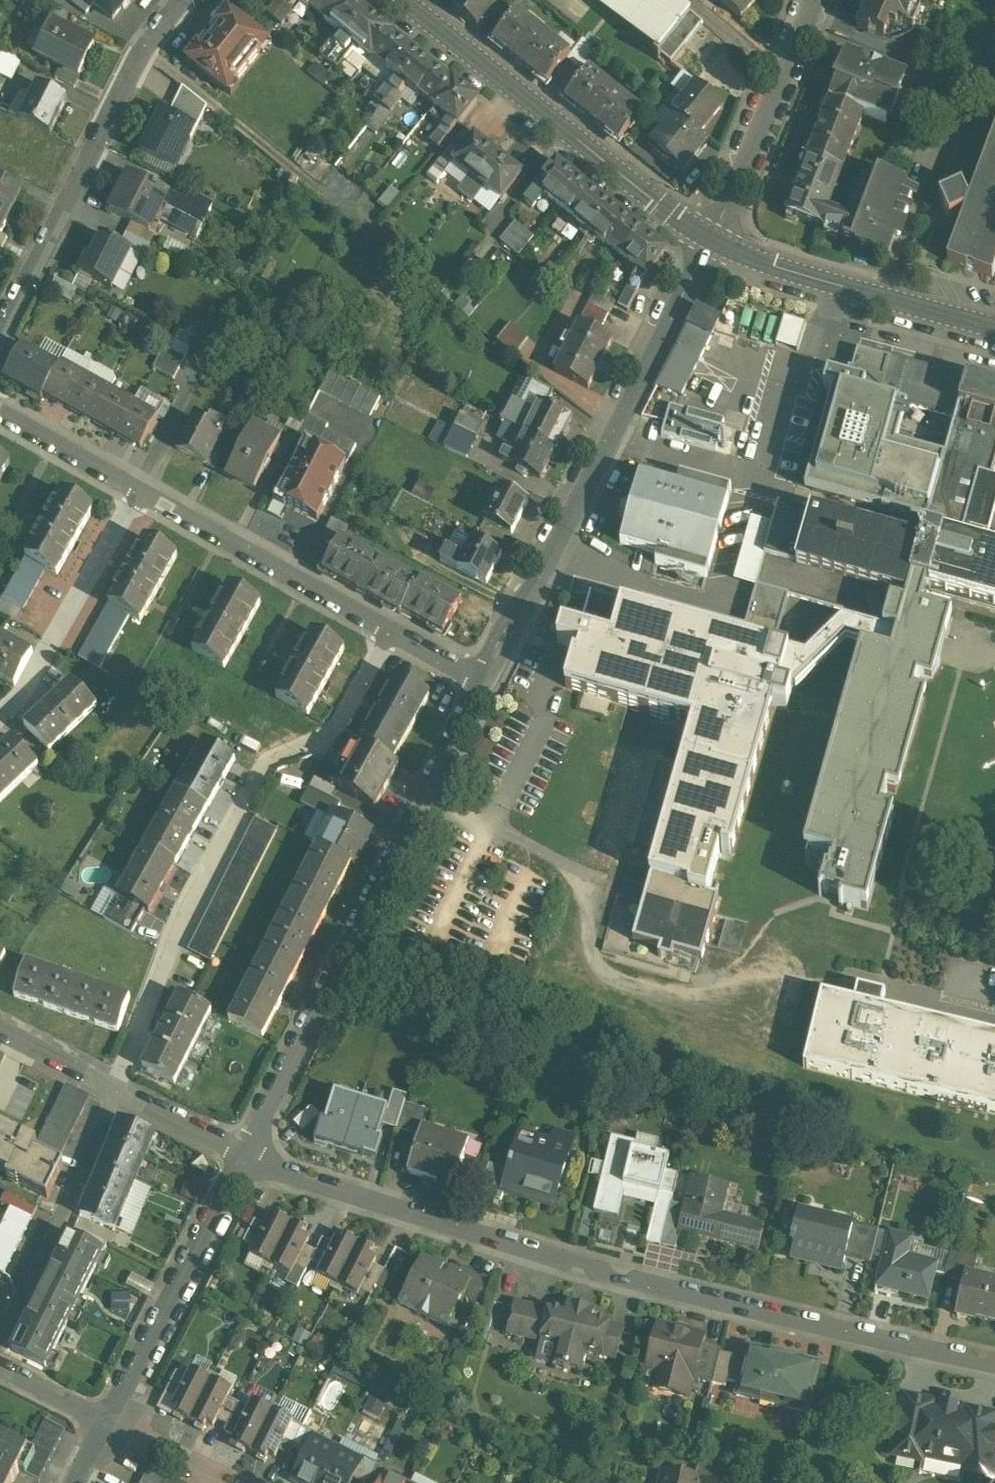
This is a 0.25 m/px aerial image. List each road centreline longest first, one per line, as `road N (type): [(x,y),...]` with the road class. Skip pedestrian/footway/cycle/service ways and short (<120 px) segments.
road 1 (residential): [(240,1152),(599,1270),(994,1363)]
road 2 (residential): [(482,675),(0,410)]
road 3 (residential): [(240,1152),(482,675)]
road 4 (residential): [(482,675),(709,237)]
road 5 (secondary): [(709,237),(406,0)]
road 6 (residential): [(0,326),(145,49),(184,0)]
road 7 (secondary): [(994,328),(740,254),(709,237)]
road 8 (residential): [(101,1417),(240,1152)]
road 9 (residential): [(0,1336),(114,1086)]
road 10 (residential): [(709,237),(813,0)]
road 11 (residential): [(114,1086),(240,1152)]
road 12 (residential): [(101,1417),(227,1482)]
road 13 (residential): [(0,1029),(114,1086)]

